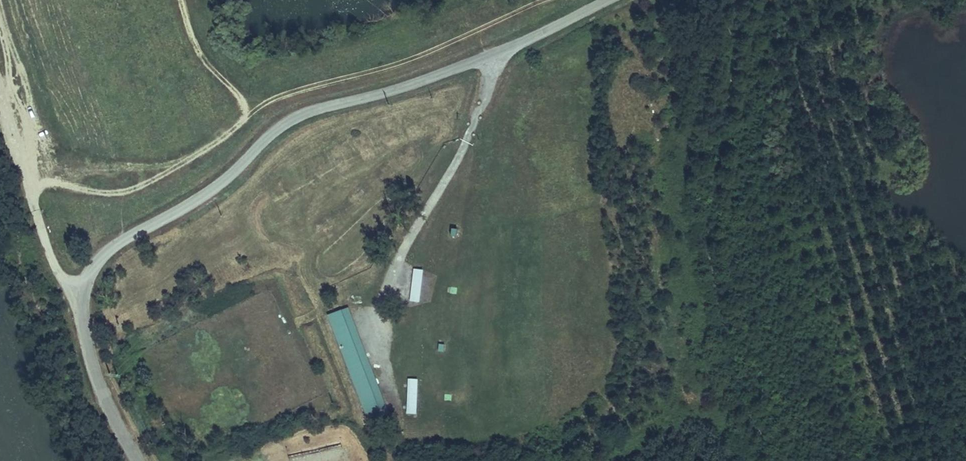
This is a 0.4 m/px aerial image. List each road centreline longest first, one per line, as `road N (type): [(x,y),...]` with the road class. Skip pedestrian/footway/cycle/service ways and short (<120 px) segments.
road 1 (unclassified): [(608,0),(490,53),(293,116),(218,184),(103,254),(79,303),(82,333),(96,382),(138,460)]
road 2 (track): [(27,187),(46,181),(125,193),(230,137),(246,118),(244,101),(204,58),(184,0)]
road 3 (track): [(541,0),(394,69),(278,98),(246,118)]
road 4 (track): [(79,303),(54,265),(0,87)]

